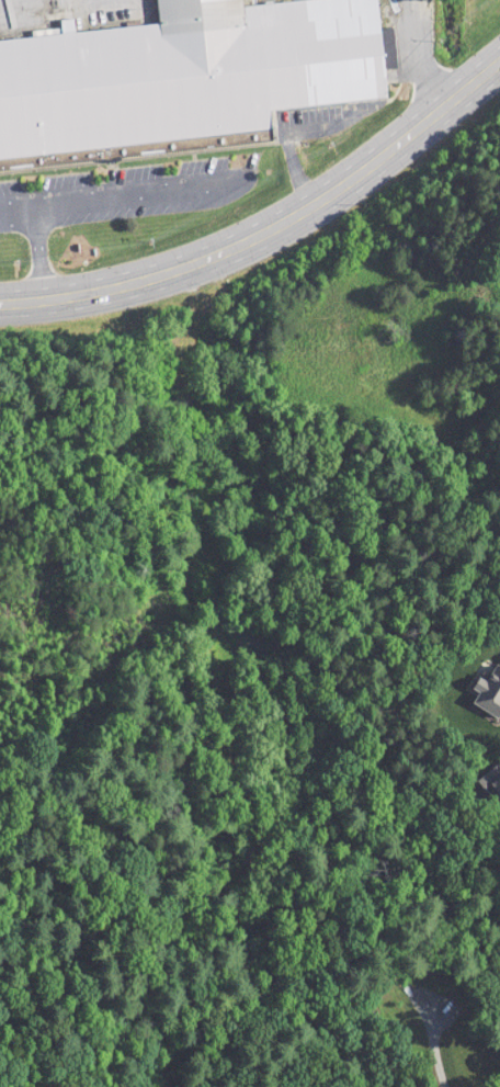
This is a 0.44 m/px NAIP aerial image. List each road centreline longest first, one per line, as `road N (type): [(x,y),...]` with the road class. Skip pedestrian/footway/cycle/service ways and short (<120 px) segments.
road 1 (secondary): [(499,58),(330,191),(266,228),(121,284),(0,303)]

